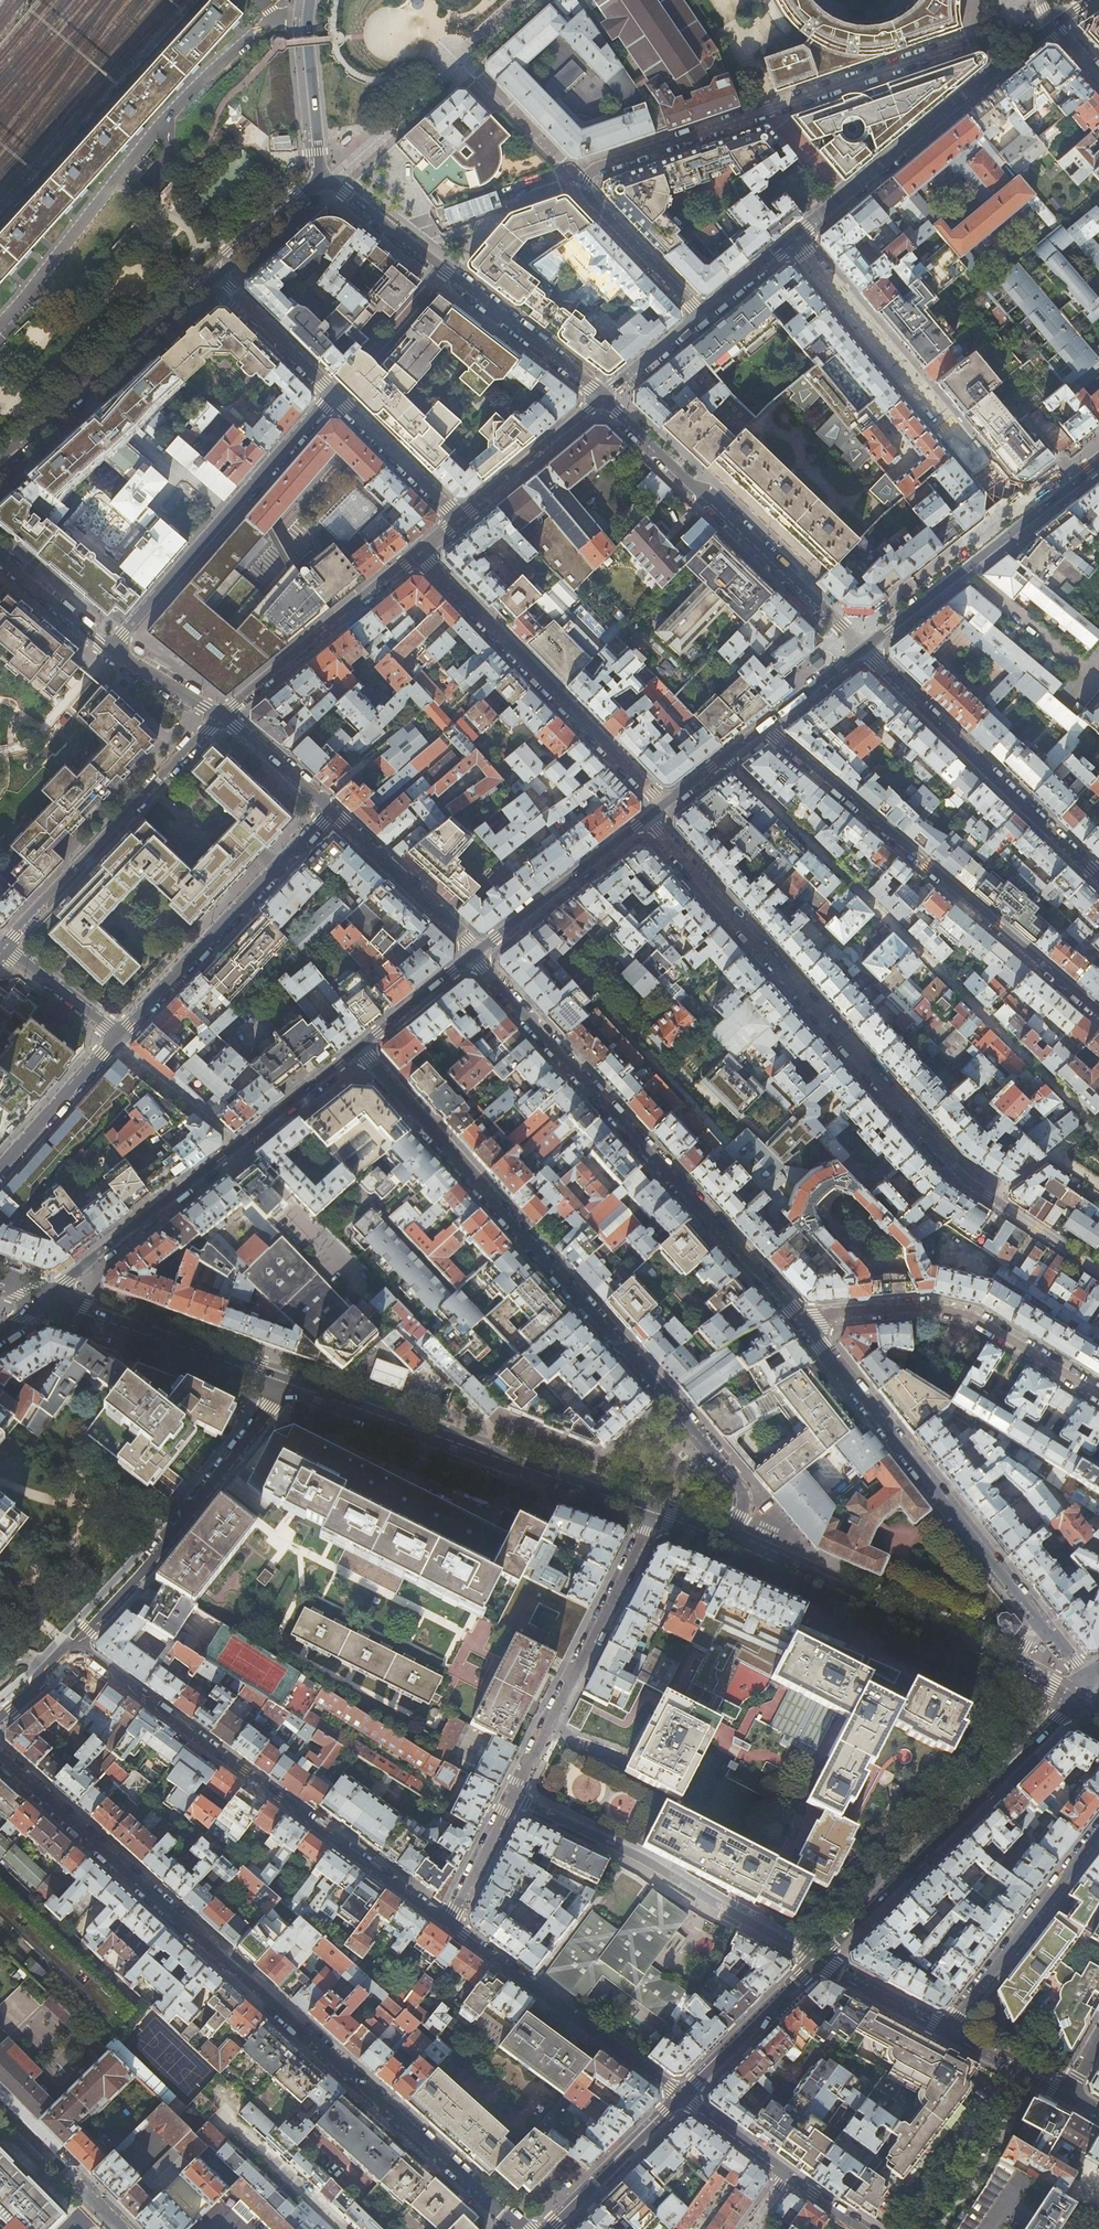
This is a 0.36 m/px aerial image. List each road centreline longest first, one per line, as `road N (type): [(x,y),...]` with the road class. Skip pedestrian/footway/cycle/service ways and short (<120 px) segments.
road 1 (residential): [(525,2228),(0,1761)]
road 2 (residential): [(359,1048),(742,1481),(745,1503),(724,1540)]
road 3 (residential): [(1053,1153),(1085,1130),(1083,1113),(725,756)]
road 4 (residential): [(989,1195),(960,1174),(648,817)]
road 5 (residential): [(803,1319),(476,953)]
road 6 (residential): [(1081,1701),(1080,1670),(803,1319)]
road 7 (residential): [(448,1923),(75,1645)]
road 8 (residential): [(655,1512),(448,1923)]
road 9 (residential): [(765,727),(1098,1012)]
road 10 (tertiary): [(48,1298),(359,1048)]
road 11 (secondary): [(1081,1701),(724,1540)]
road 12 (secondary): [(655,1512),(293,1381)]
road 13 (tertiary): [(820,1960),(1081,1701)]
road 14 (residential): [(1028,519),(795,238)]
road 15 (residential): [(863,649),(602,398)]
road 16 (residential): [(602,398),(320,178)]
road 17 (residential): [(419,552),(663,805)]
road 18 (residential): [(293,1381),(75,1645)]
road 19 (residential): [(112,650),(335,396)]
road 20 (residential): [(1055,23),(795,238)]
road 21 (residential): [(1098,876),(863,649)]
road 22 (residential): [(222,716),(2,946)]
road 23 (residential): [(803,1319),(952,1310),(1098,1394)]
road 24 (residential): [(119,1036),(332,811)]
road 25 (residential): [(684,2097),(448,1923)]
road 26 (secondary): [(218,276),(0,471)]
road 27 (secondary): [(293,1381),(48,1298)]
road 28 (residential): [(419,552),(222,716)]
road 29 (residential): [(795,238),(602,398)]
road 30 (residential): [(1098,1833),(946,2028)]
road 31 (tertiary): [(476,953),(648,817)]
road 32 (tertiary): [(863,649),(1028,519)]
road 33 (residential): [(476,953),(332,811)]
road 34 (tertiary): [(684,2097),(820,1960)]
road 35 (residential): [(602,398),(460,519)]
road 36 (tertiary): [(552,2228),(684,2097)]
road 37 (residential): [(0,1170),(119,1036)]
road 38 (secondary): [(311,0),(320,178)]
road 39 (residential): [(335,396),(460,519)]
road 40 (residential): [(946,2028),(1098,2113)]
road 41 (residential): [(0,2108),(121,2228)]
road 42 (residential): [(218,276),(335,396)]
road 43 (residential): [(227,2117),(344,2228)]
road 44 (tertiary): [(359,1048),(476,953)]
road 45 (residential): [(2,946),(119,1036)]
road 46 (residential): [(332,811),(222,716)]
road 47 (residential): [(112,650),(0,559)]
road 48 (residential): [(820,1960),(946,2028)]
road 49 (secondary): [(320,178),(218,276)]
road 50 (residential): [(1098,1270),(989,1195)]
road 51 (residential): [(786,2175),(684,2097)]
road 52 (residential): [(222,716),(112,650)]
road 53 (tertiary): [(765,727),(863,649)]

